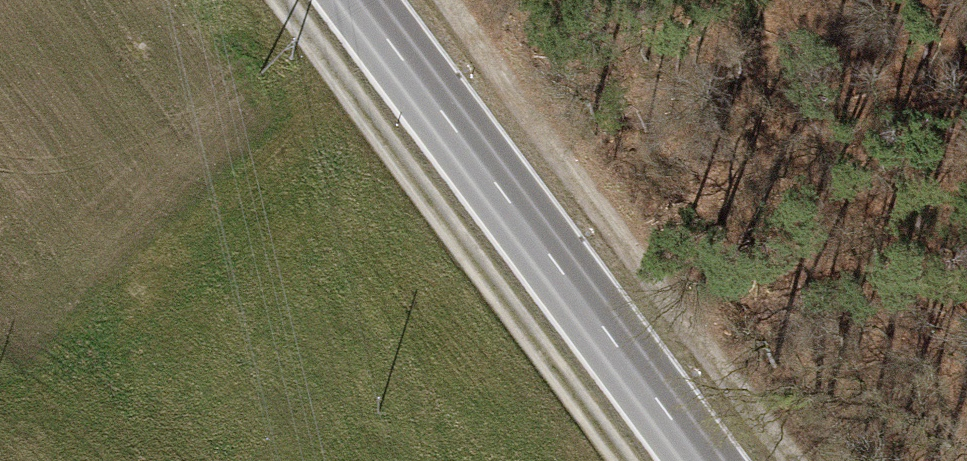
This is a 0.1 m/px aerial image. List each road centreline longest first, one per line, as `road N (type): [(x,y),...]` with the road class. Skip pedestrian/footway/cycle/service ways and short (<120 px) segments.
road 1 (secondary): [(352,0),(703,460)]
road 2 (track): [(258,0),(608,460)]
road 3 (track): [(455,0),(790,460)]

